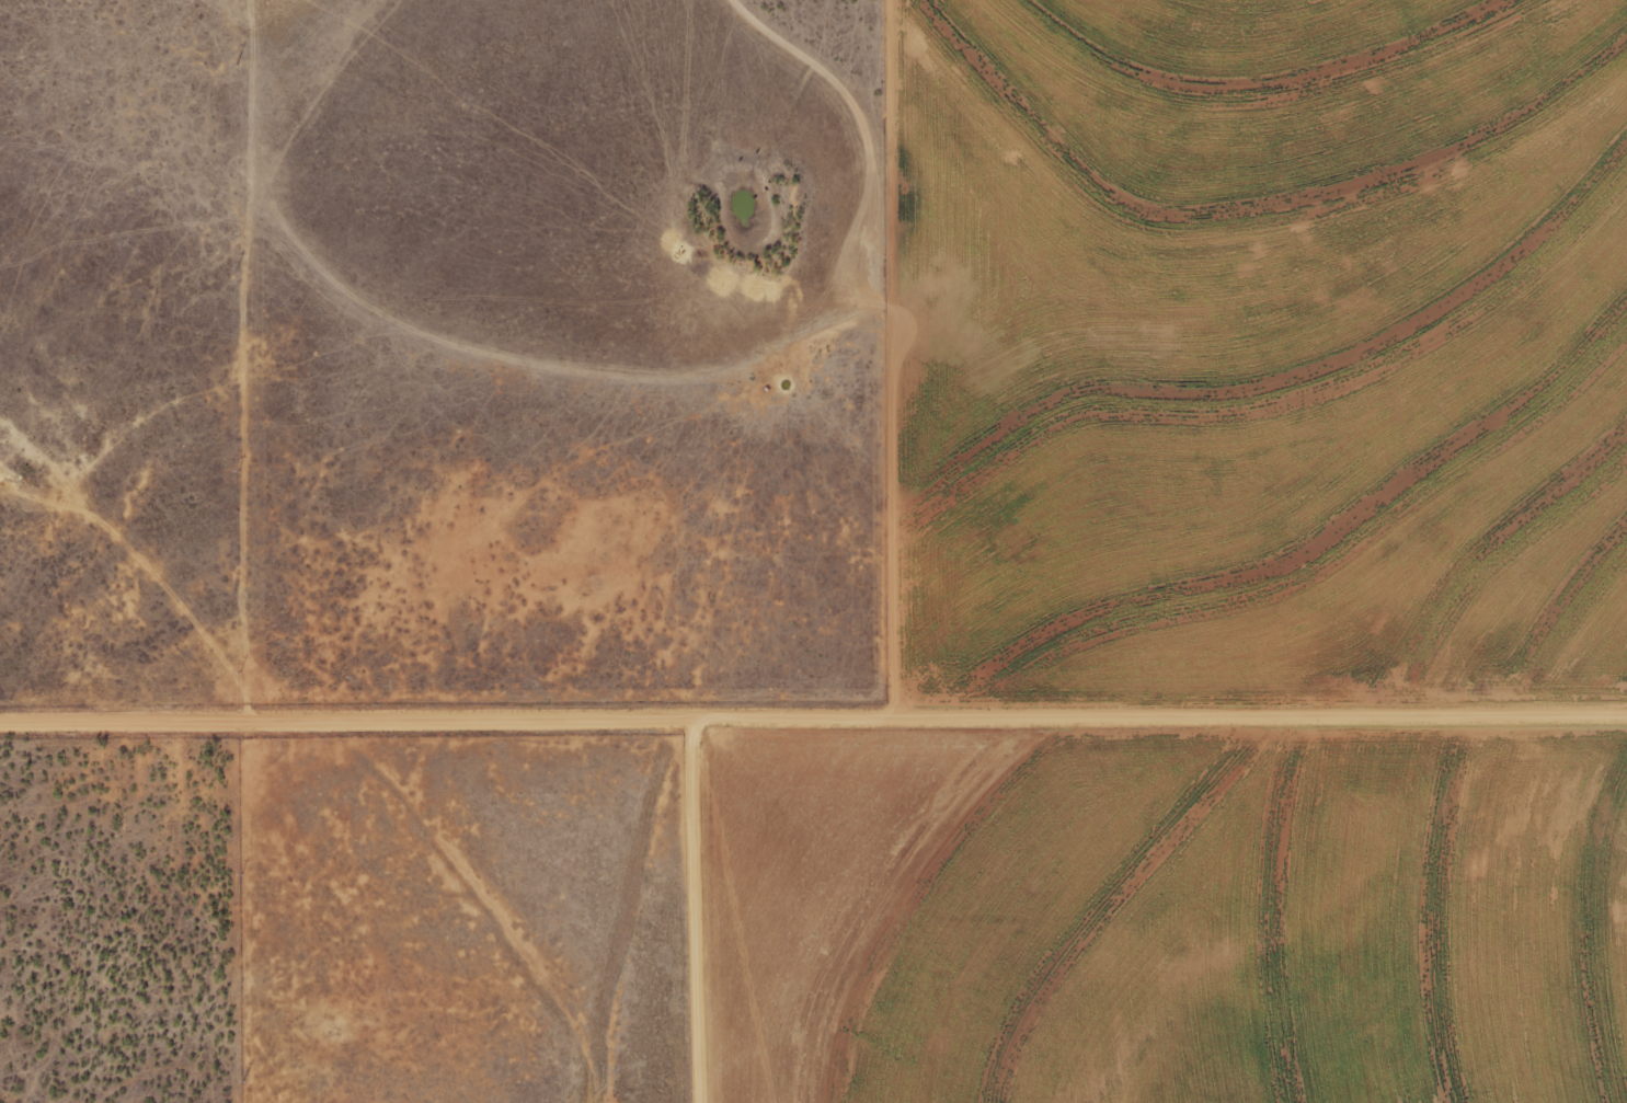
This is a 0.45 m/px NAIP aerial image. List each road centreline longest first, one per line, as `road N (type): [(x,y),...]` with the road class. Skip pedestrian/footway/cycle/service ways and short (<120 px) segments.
road 1 (residential): [(1626,710),(0,718)]

